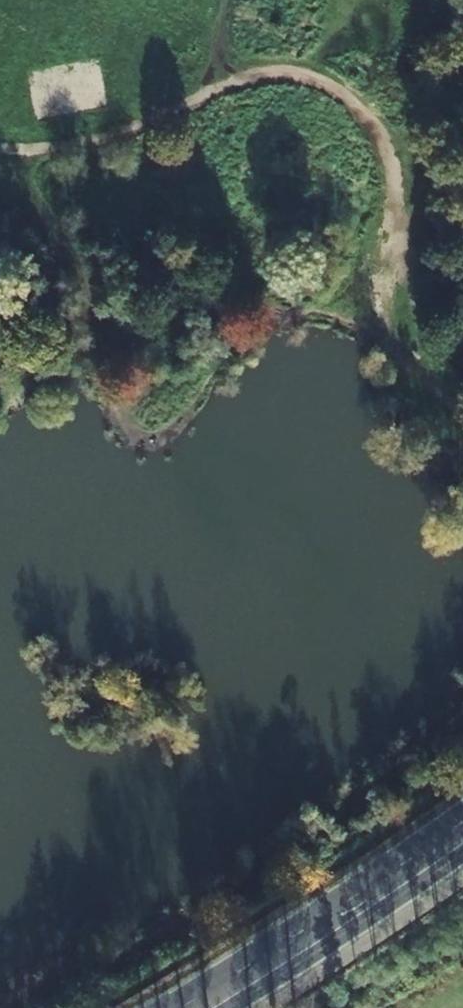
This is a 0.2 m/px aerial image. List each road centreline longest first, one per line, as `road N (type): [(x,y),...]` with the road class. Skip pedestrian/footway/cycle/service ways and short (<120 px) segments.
road 1 (primary): [(462,829),(189,1007)]

